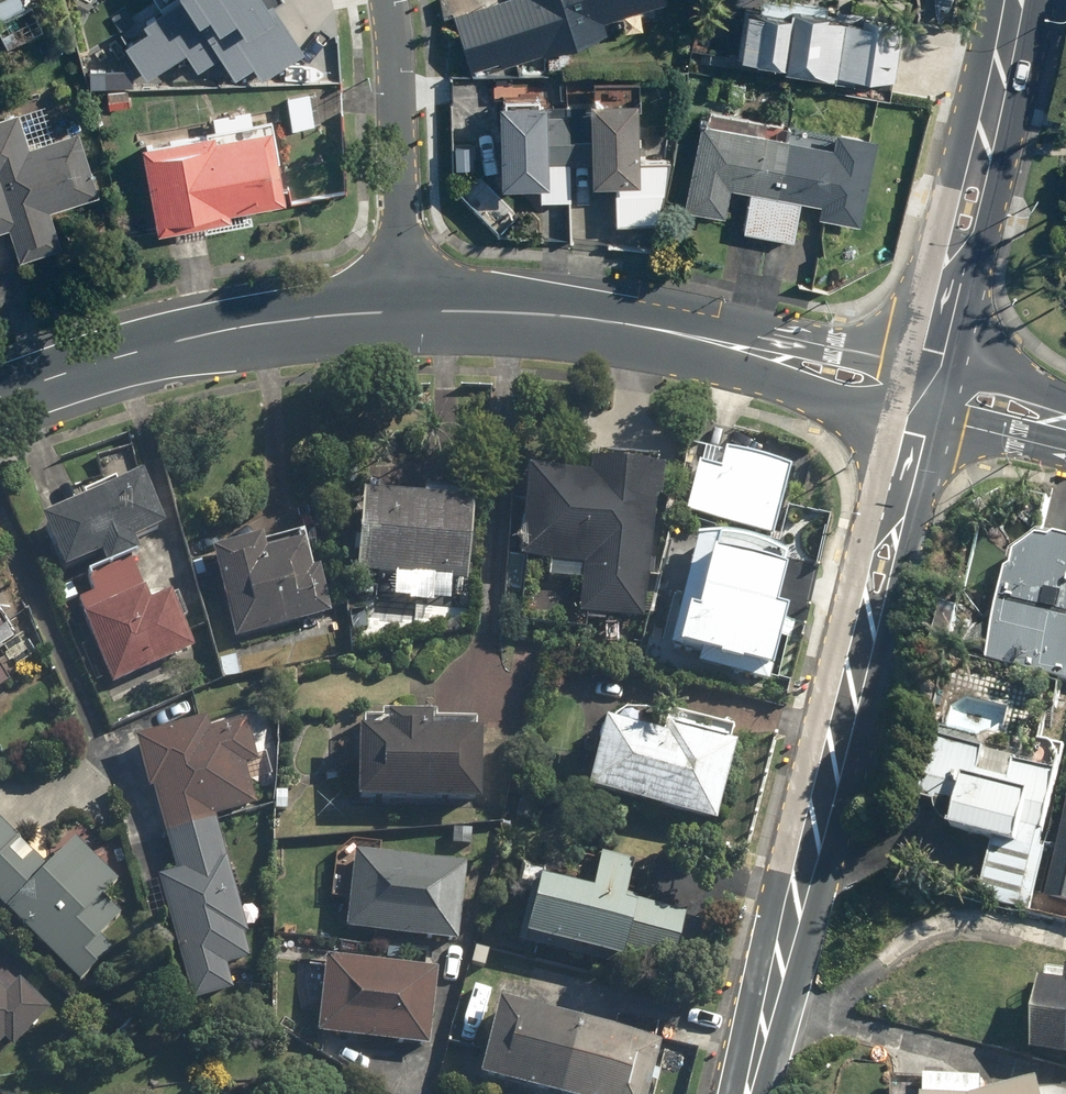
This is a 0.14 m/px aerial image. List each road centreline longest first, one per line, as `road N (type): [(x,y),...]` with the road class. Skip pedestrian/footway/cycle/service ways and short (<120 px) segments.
road 1 (secondary): [(921,394),(749,1093)]
road 2 (secondary): [(921,394),(631,324),(541,313),(407,311)]
road 3 (secondary): [(407,311),(226,331),(55,376),(0,400)]
road 4 (secondary): [(1019,0),(921,394)]
road 5 (residential): [(407,311),(387,0)]
road 6 (tertiary): [(921,394),(1065,428)]

